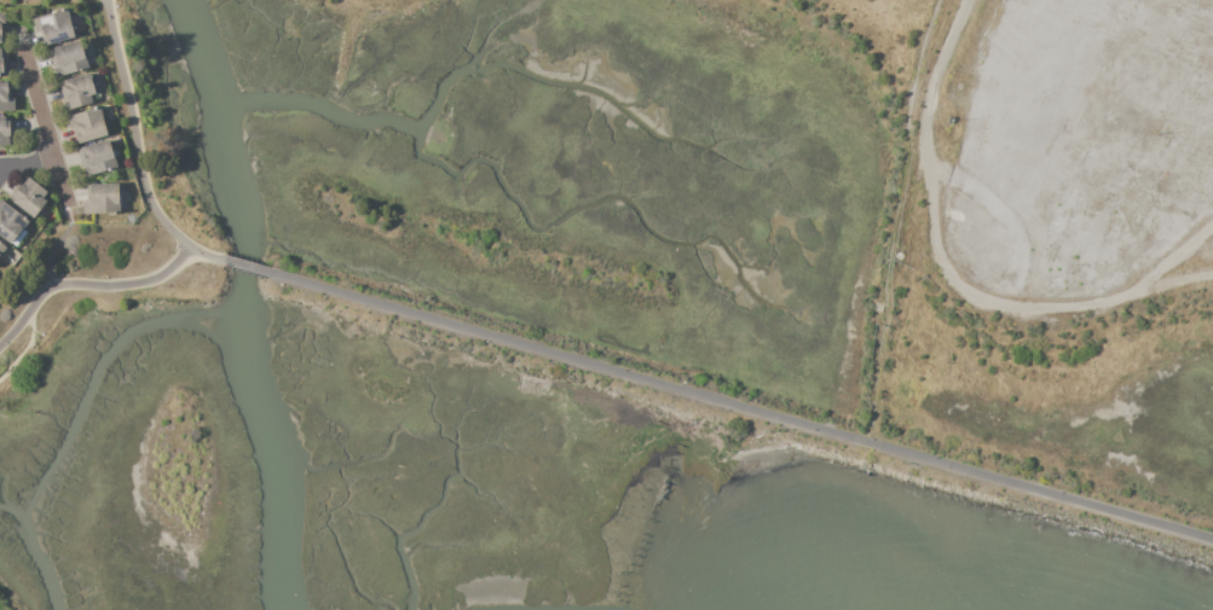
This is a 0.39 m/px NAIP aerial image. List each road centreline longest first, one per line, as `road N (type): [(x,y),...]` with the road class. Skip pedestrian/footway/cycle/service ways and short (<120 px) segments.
road 1 (track): [(953,34),(929,100),(922,164),(932,256),(960,295),(1028,316),(1212,274)]
road 2 (residential): [(28,54),(71,208)]

